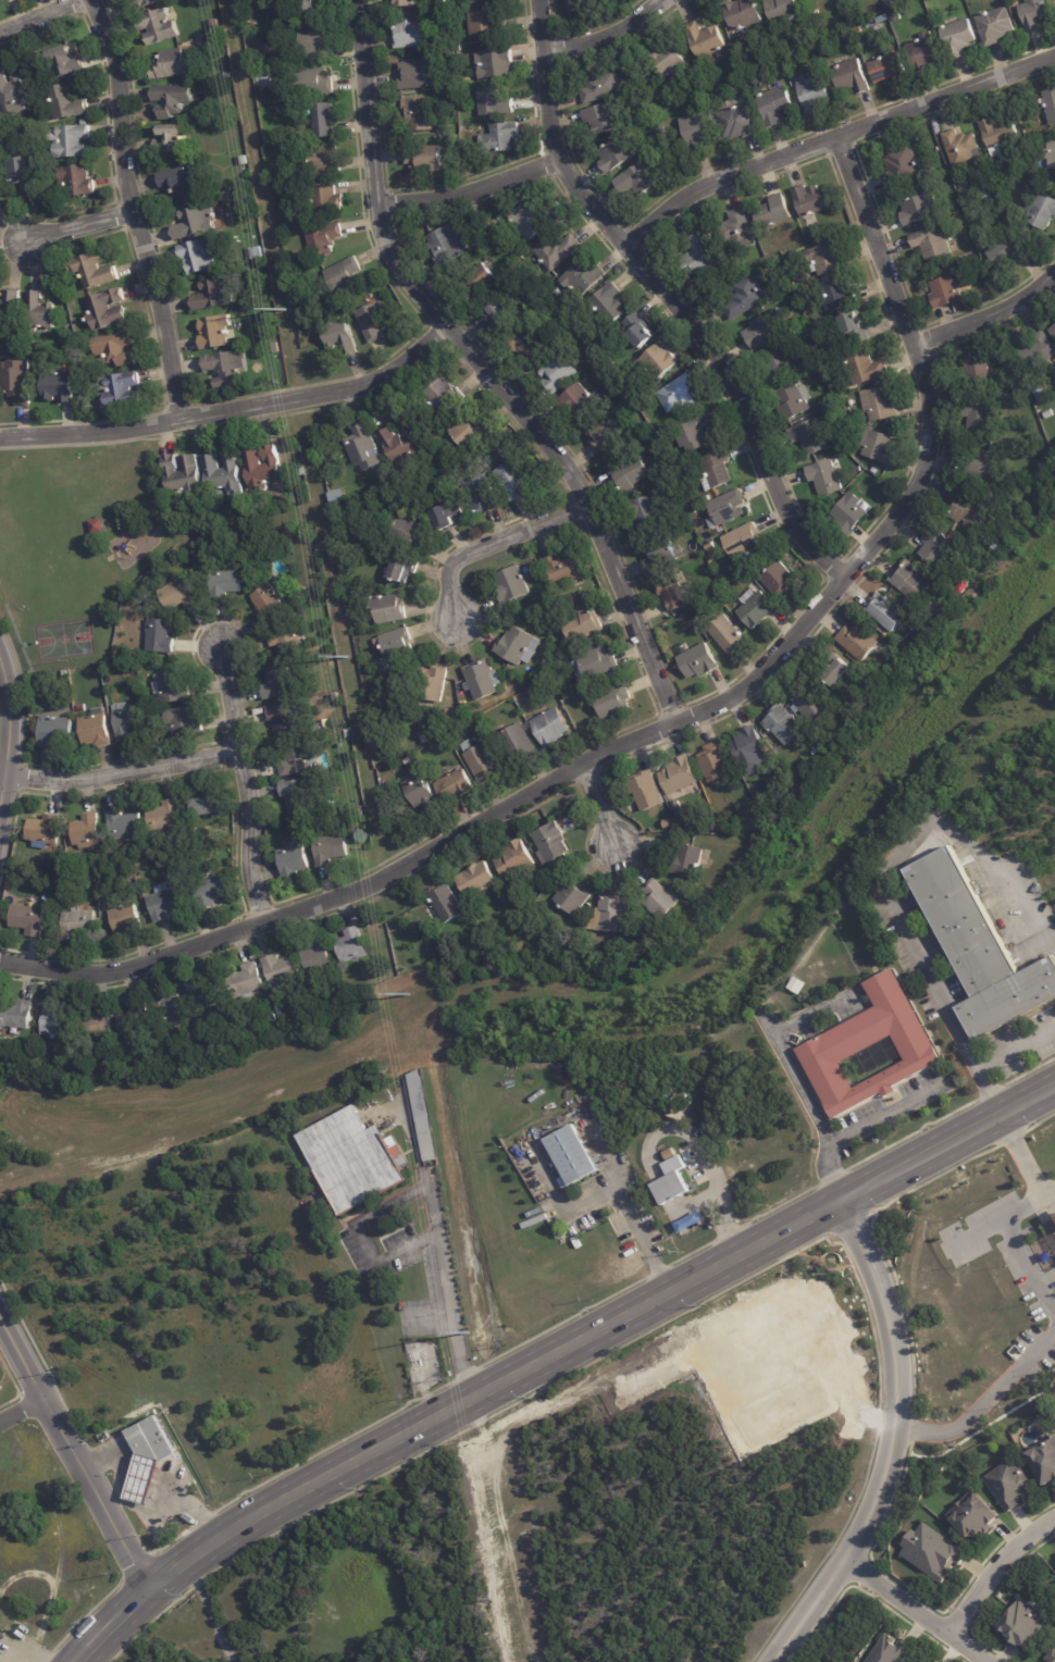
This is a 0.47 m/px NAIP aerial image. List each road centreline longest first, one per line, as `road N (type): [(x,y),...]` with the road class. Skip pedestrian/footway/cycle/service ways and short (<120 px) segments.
road 1 (residential): [(841,139),(921,342),(935,445),(917,492),(764,675),(728,703),(587,760),(383,878),(264,923),(126,970),(0,959)]
road 2 (secondary): [(77,1661),(145,1592),(223,1542),(1054,1081)]
road 3 (residential): [(677,722),(582,501),(386,249),(374,204),(355,0)]
road 4 (residential): [(849,579),(784,516),(711,349),(563,172),(550,137),(536,0)]
road 5 (residential): [(769,1661),(826,1582),(886,1468),(902,1385),(884,1291),(842,1195)]
road 6 (residential): [(0,435),(377,386),(444,323)]
road 7 (residential): [(624,245),(705,189),(1054,58)]
road 8 (residential): [(184,416),(92,0)]
road 9 (tertiary): [(145,1592),(0,1323)]
road 10 (residential): [(264,923),(248,860),(249,798),(220,647)]
road 11 (residential): [(12,781),(109,779),(240,757)]
road 12 (residential): [(582,501),(463,554),(451,576),(460,628)]
road 13 (residential): [(557,159),(468,191),(374,204)]
road 14 (residential): [(843,1549),(990,1661)]
road 15 (tertiary): [(0,850),(12,781),(12,717),(0,668)]
road 16 (residential): [(951,1632),(993,1567),(1054,1515)]
road 17 (residential): [(921,342),(1037,292),(1054,271)]
road 18 (residential): [(541,47),(605,36),(658,0)]

